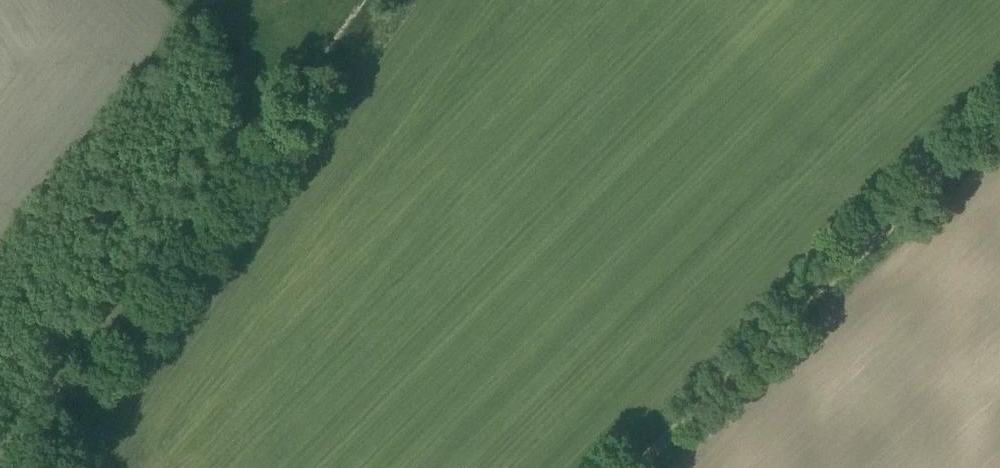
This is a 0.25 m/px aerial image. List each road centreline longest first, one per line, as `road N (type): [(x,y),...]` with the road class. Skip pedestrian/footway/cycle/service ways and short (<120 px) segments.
road 1 (track): [(637,467),(999,119)]

